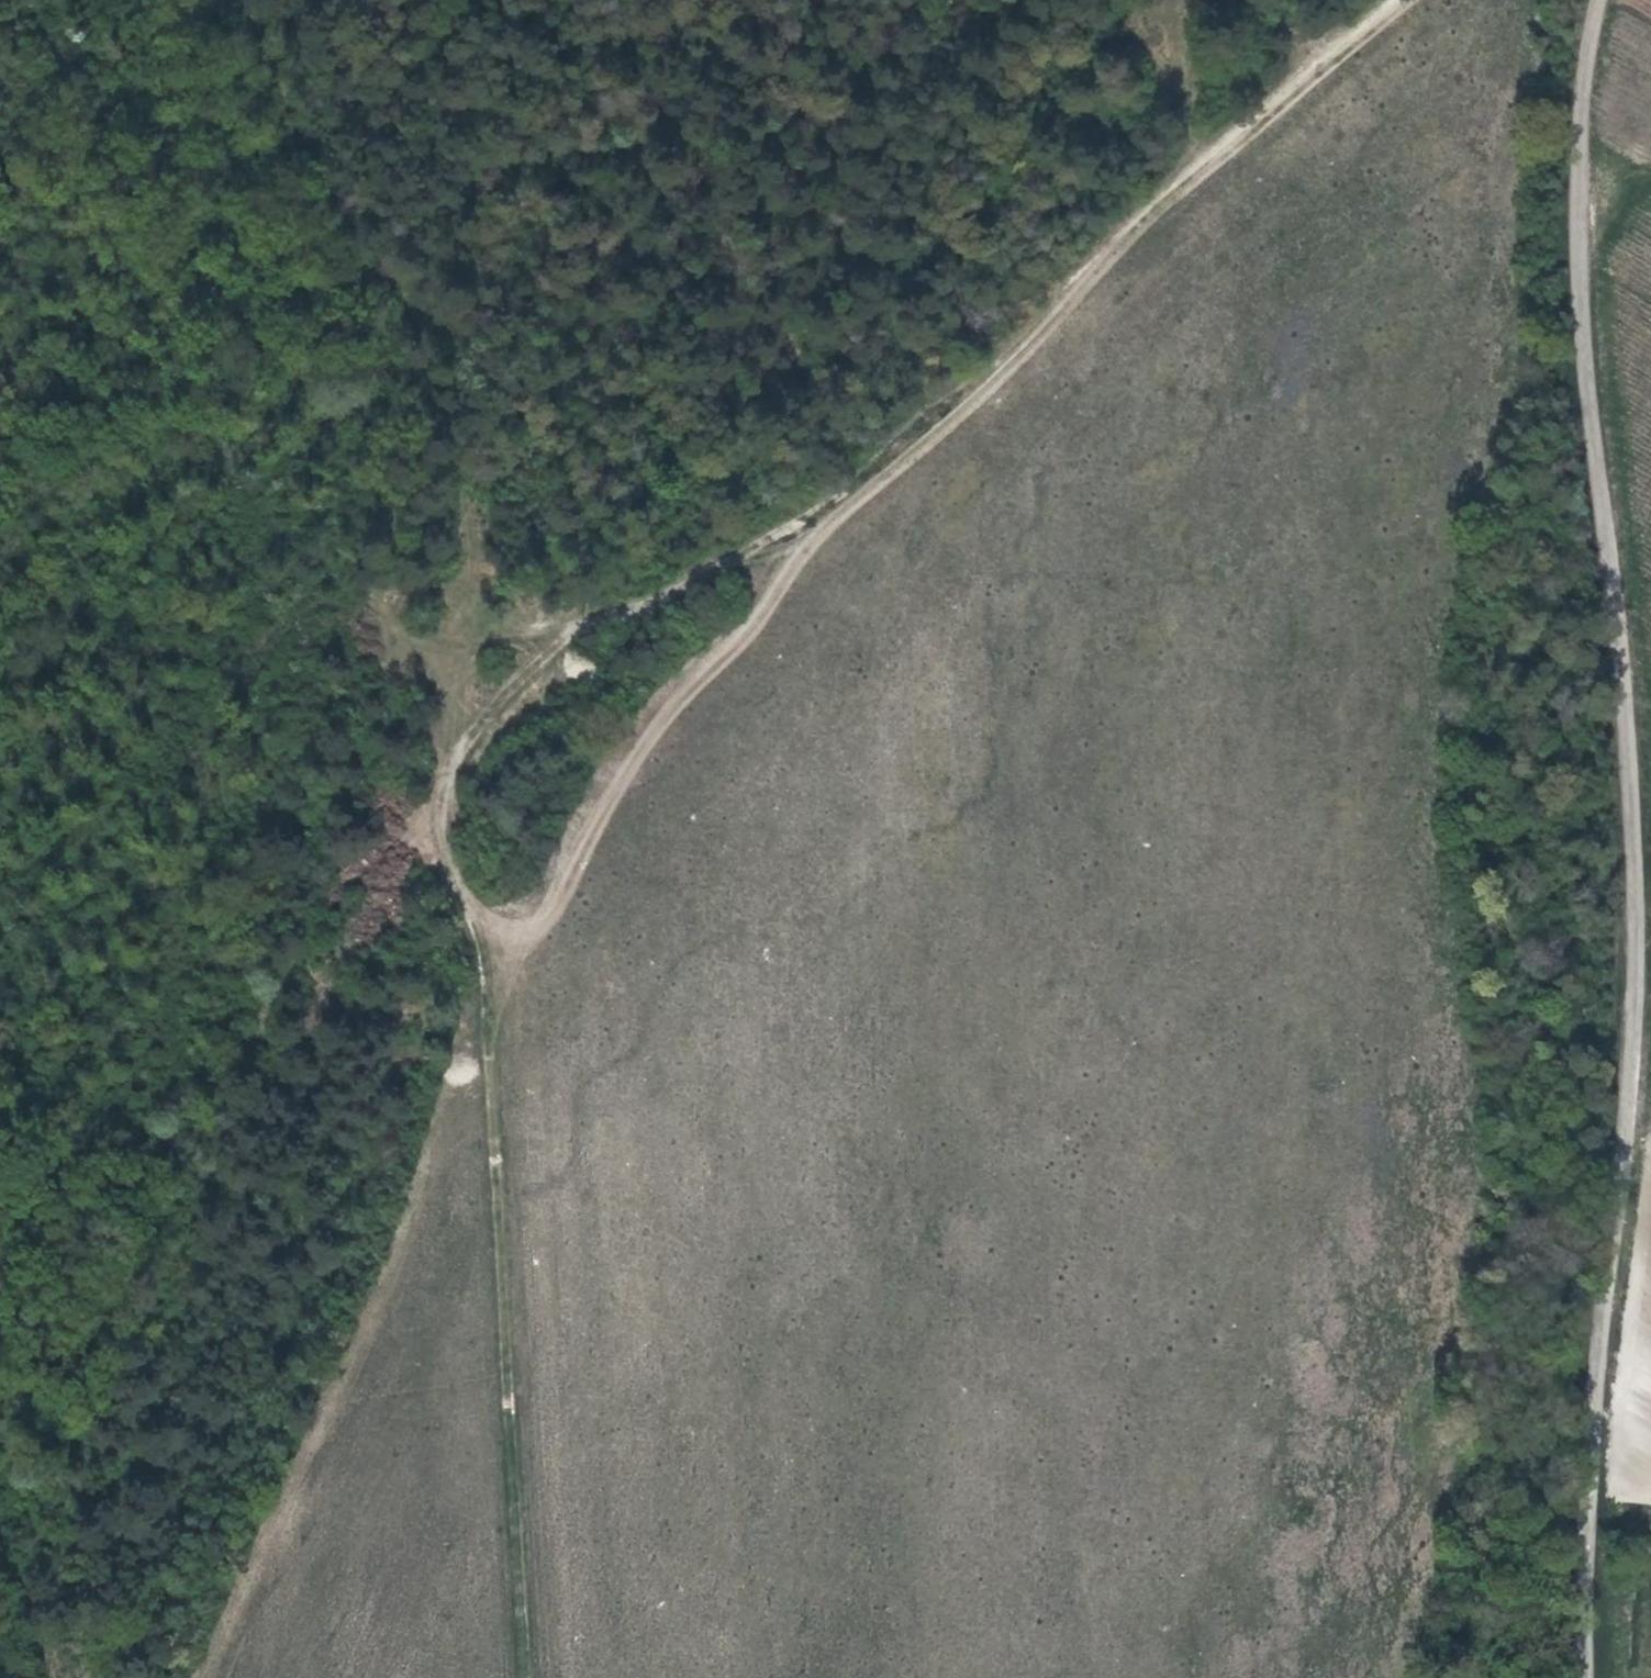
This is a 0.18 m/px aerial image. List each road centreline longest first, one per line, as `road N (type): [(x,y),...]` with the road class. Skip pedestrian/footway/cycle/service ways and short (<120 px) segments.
road 1 (track): [(1411,0),(731,573),(535,696),(455,793),(459,911),(488,1036),(535,1677)]
road 2 (unclassified): [(1610,0),(1598,50),(1583,247),(1627,662),(1637,850),(1590,1591),(1592,1677)]

